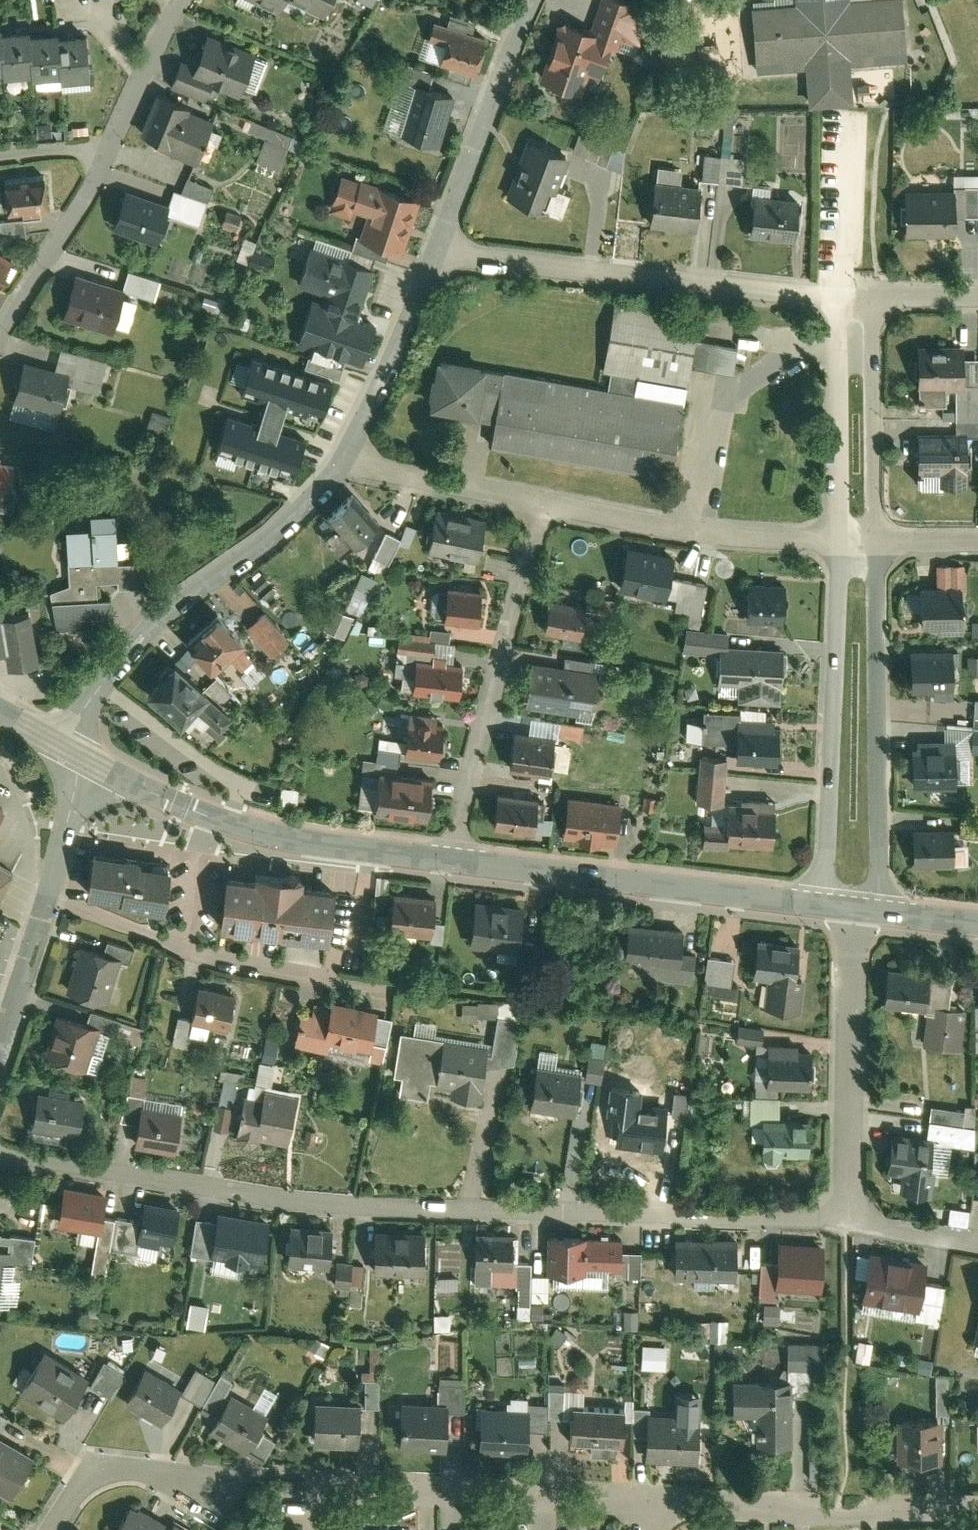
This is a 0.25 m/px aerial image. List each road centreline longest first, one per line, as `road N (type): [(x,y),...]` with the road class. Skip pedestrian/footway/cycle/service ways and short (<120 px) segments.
road 1 (residential): [(842,1217),(353,1208),(0,1157)]
road 2 (residential): [(838,296),(432,253)]
road 3 (residential): [(66,747),(139,643),(347,456)]
road 4 (tertiary): [(451,862),(305,844),(235,827),(97,765)]
road 5 (residential): [(451,862),(467,767),(542,504)]
road 6 (tertiary): [(816,906),(451,862)]
road 7 (residential): [(878,914),(874,547)]
road 8 (residential): [(834,546),(816,906)]
road 9 (residential): [(659,1503),(313,1493)]
road 10 (residential): [(977,1508),(659,1503)]
road 11 (residential): [(847,910),(842,1217)]
road 12 (residential): [(97,765),(0,1052)]
road 13 (residential): [(834,546),(681,533),(542,504)]
road 14 (residential): [(313,1493),(113,1473),(78,1492),(56,1529)]
road 15 (residential): [(432,253),(532,0)]
road 16 (residential): [(874,547),(872,296)]
road 17 (residential): [(838,296),(834,546)]
road 18 (residential): [(347,456),(432,253)]
road 19 (residential): [(113,147),(0,327)]
road 20 (residential): [(542,504),(378,470),(347,456)]
road 21 (residential): [(183,0),(113,147)]
road 22 (residential): [(977,1242),(842,1217)]

